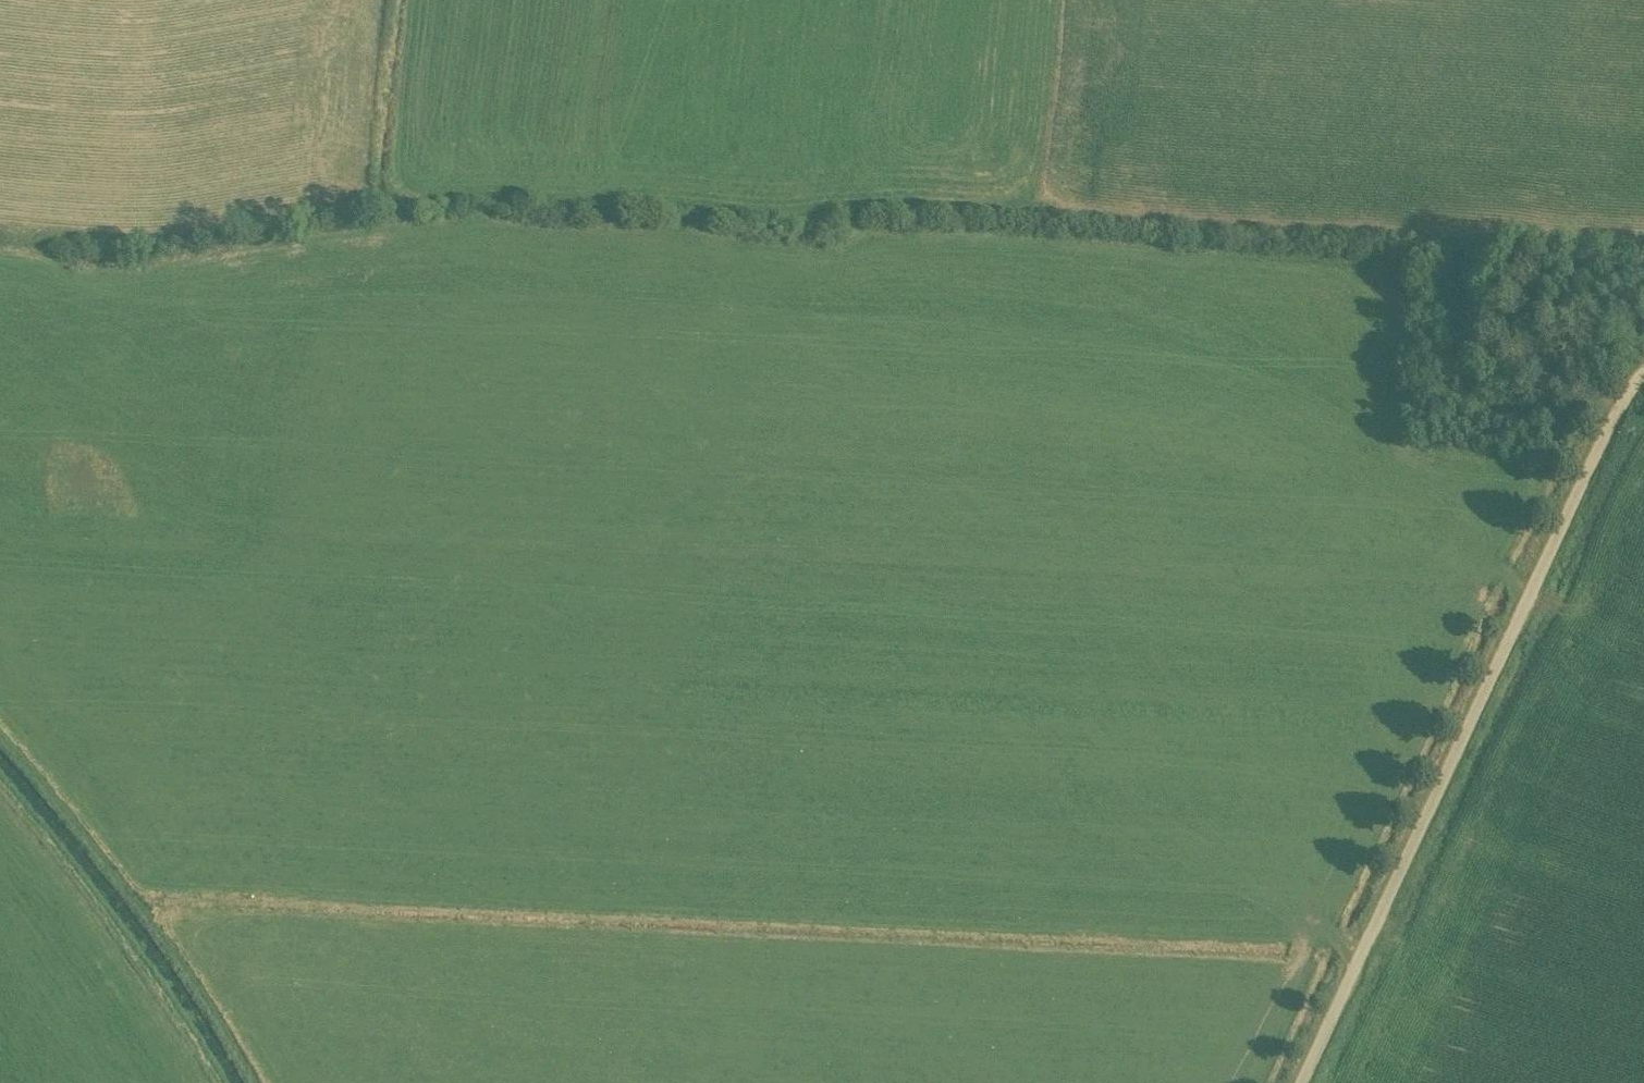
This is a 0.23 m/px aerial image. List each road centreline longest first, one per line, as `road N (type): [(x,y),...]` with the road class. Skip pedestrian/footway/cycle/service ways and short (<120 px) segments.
road 1 (unclassified): [(1292,1082),(1643,373)]

